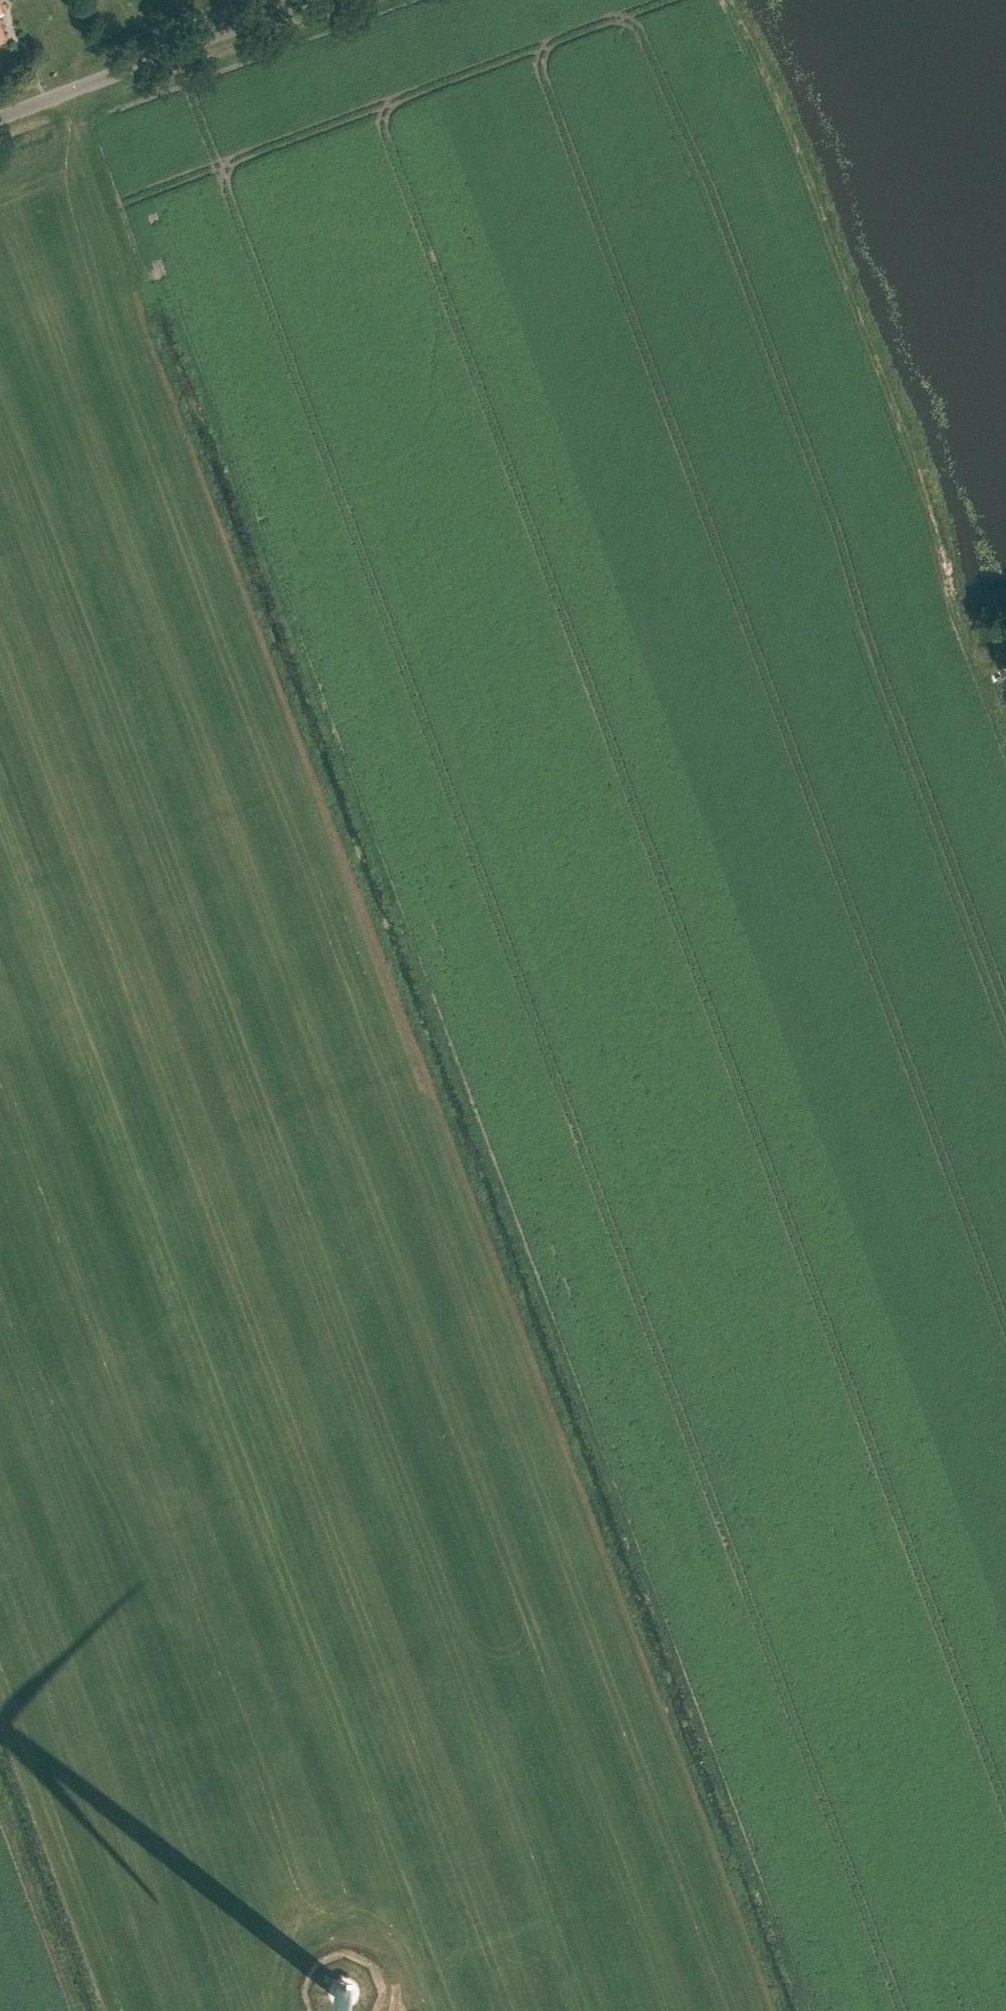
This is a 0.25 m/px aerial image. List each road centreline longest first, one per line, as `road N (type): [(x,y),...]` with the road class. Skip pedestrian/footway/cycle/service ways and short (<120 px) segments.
road 1 (unclassified): [(0,119),(316,0)]

